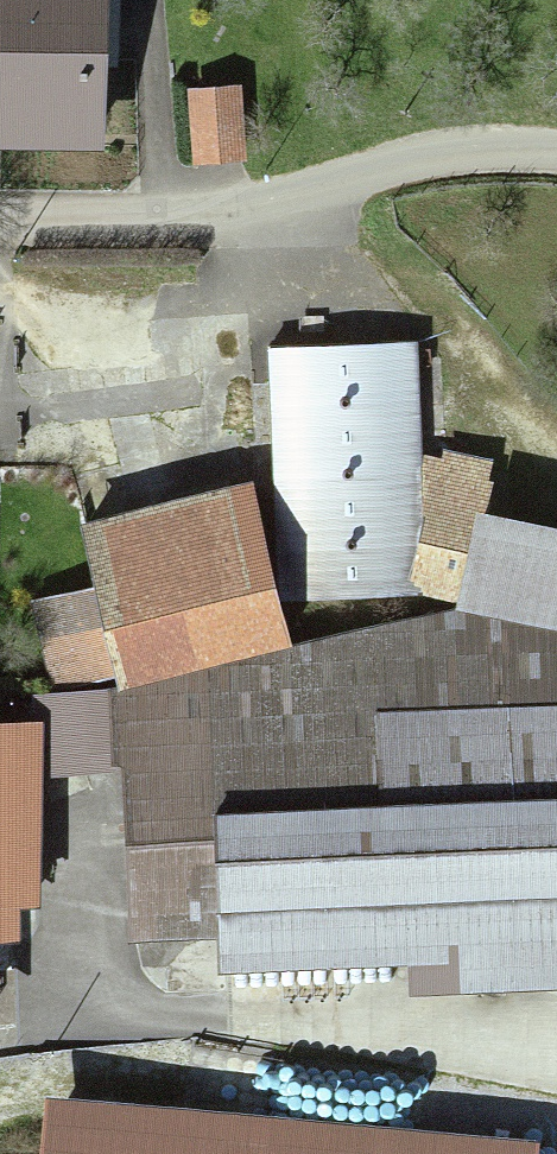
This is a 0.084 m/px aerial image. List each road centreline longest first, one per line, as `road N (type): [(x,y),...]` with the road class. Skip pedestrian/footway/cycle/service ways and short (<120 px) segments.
road 1 (unclassified): [(556,154),(481,151),(389,163),(289,217),(0,219)]
road 2 (track): [(556,468),(305,208)]

